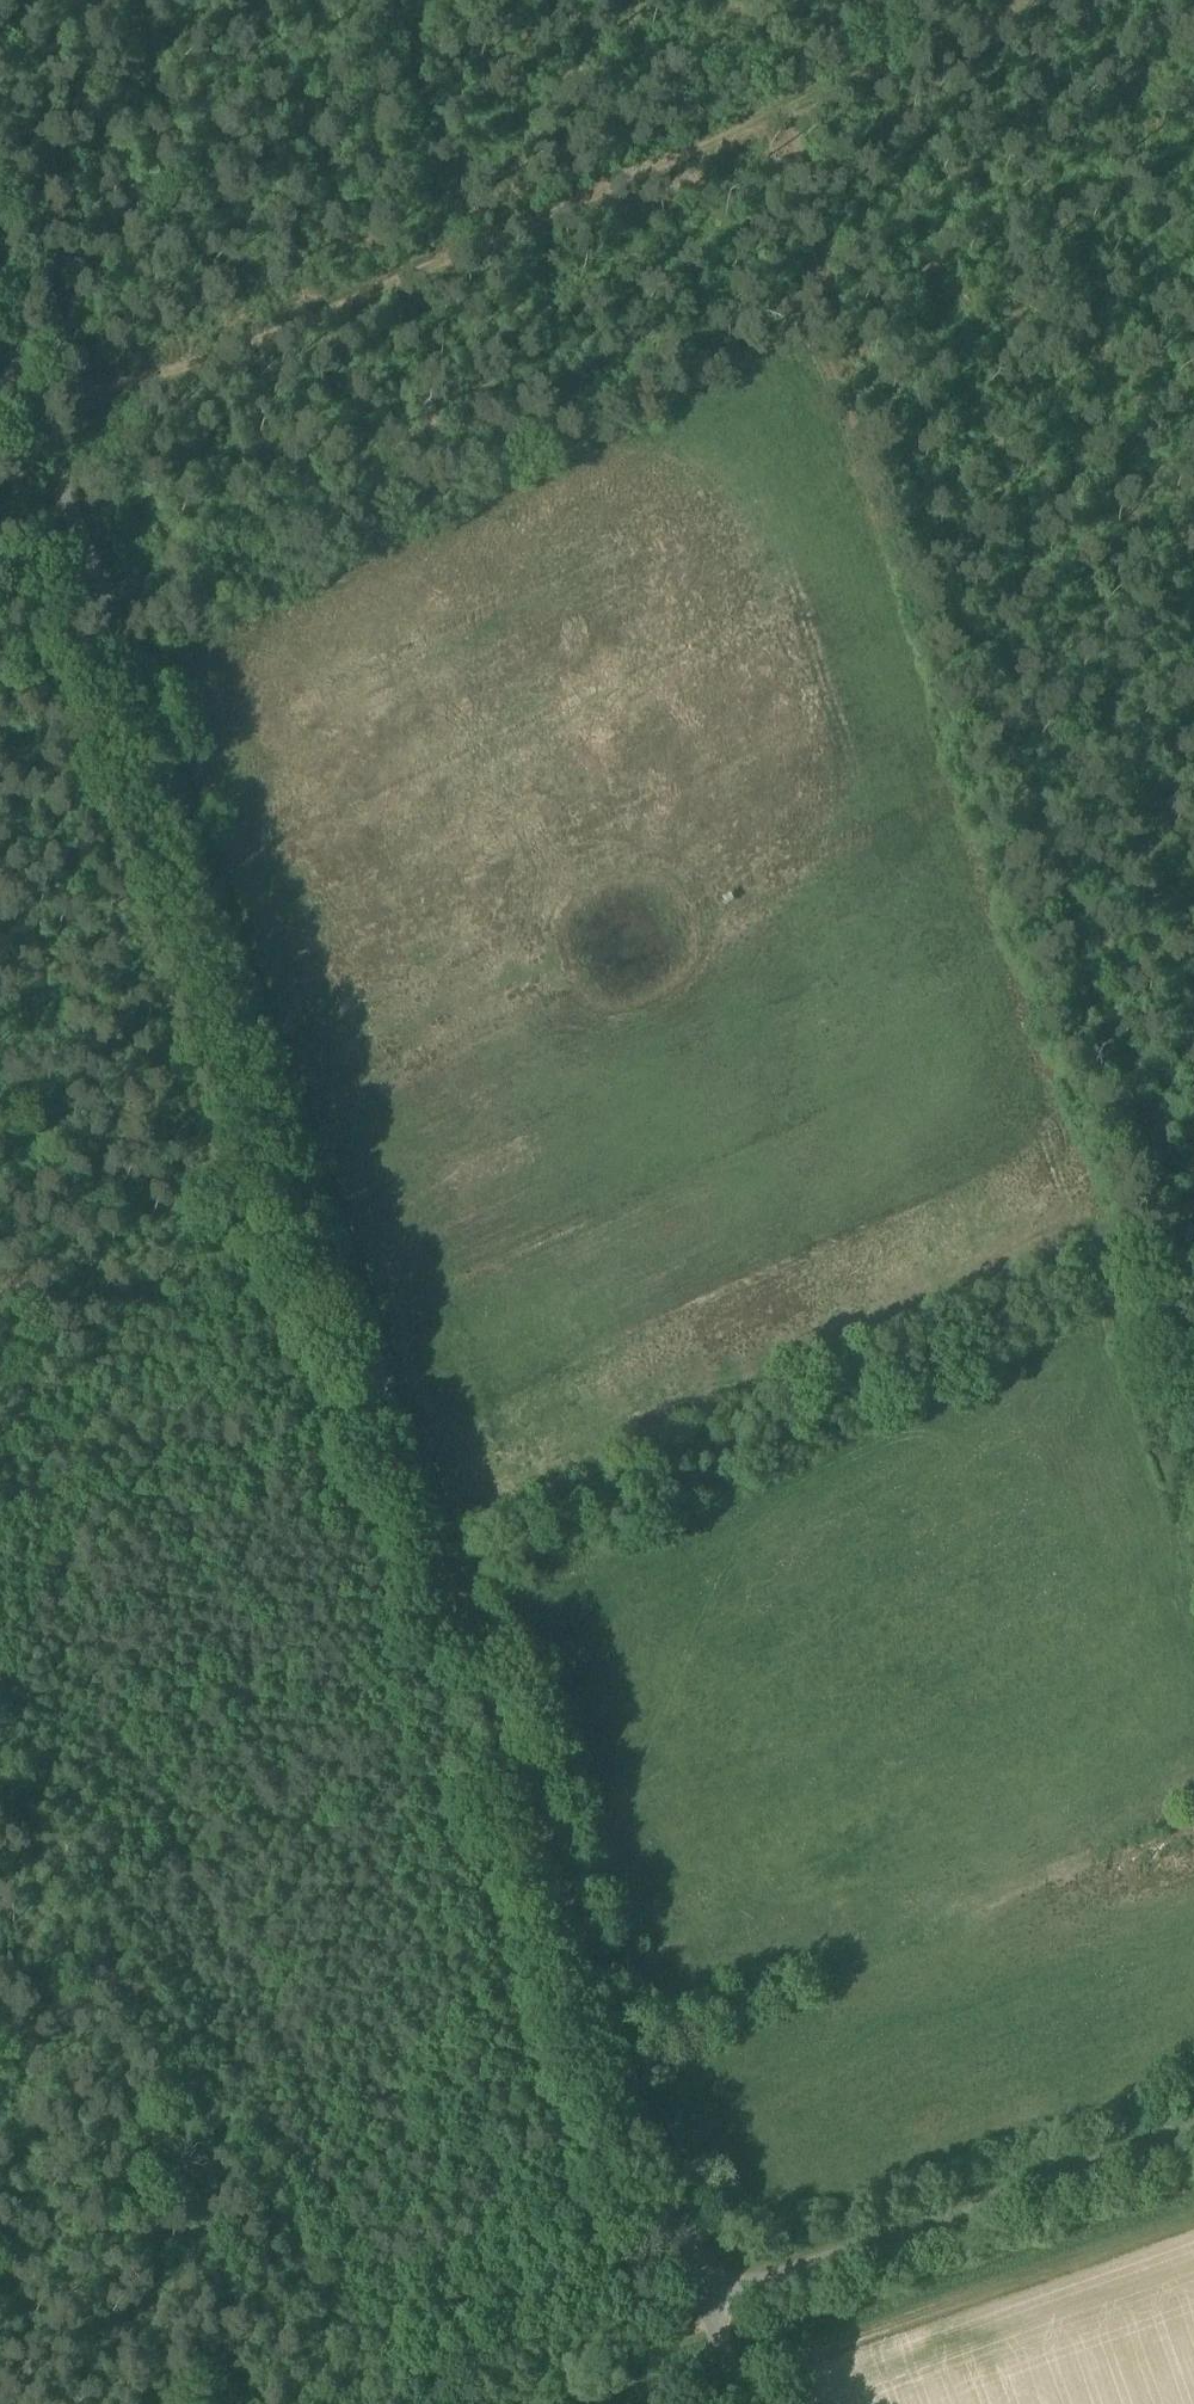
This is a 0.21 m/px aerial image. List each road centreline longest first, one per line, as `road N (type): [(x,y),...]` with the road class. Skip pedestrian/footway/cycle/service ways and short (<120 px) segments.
road 1 (unclassified): [(0,346),(111,618),(706,2302)]
road 2 (track): [(1029,0),(356,301),(218,358),(33,418)]
road 3 (unclassified): [(706,2302),(1193,2134)]

